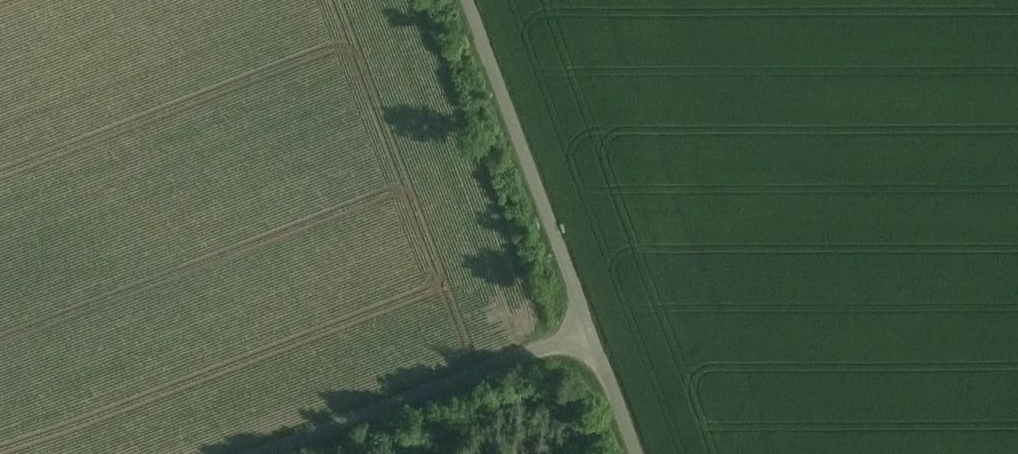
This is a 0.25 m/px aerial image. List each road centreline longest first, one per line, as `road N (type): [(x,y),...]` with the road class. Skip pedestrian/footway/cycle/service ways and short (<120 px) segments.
road 1 (unclassified): [(468,0),(591,332)]
road 2 (unclassified): [(270,453),(591,332)]
road 3 (unclassified): [(591,332),(636,453)]

